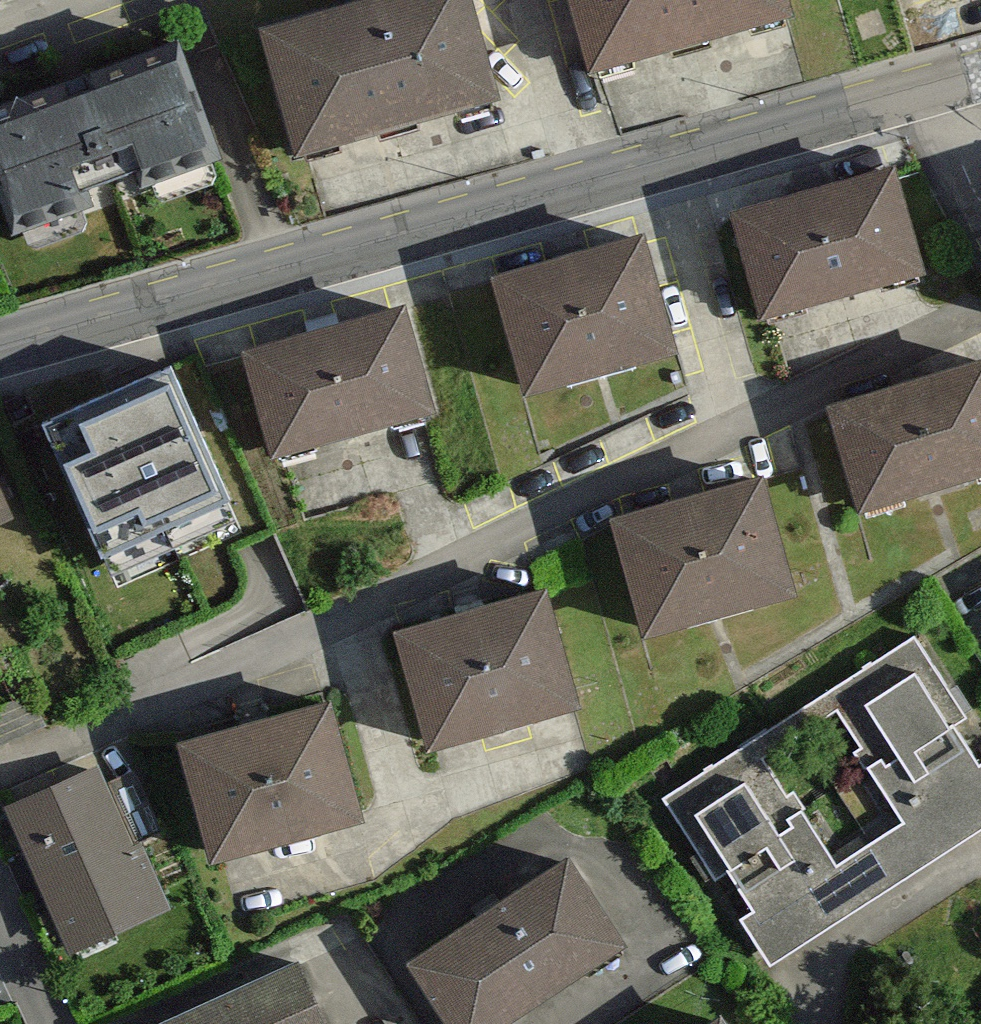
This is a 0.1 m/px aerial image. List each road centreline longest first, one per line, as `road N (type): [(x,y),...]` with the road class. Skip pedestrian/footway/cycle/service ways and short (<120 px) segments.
road 1 (residential): [(0,777),(980,312)]
road 2 (tertiary): [(980,74),(0,362)]
road 3 (residential): [(0,907),(54,1023)]

